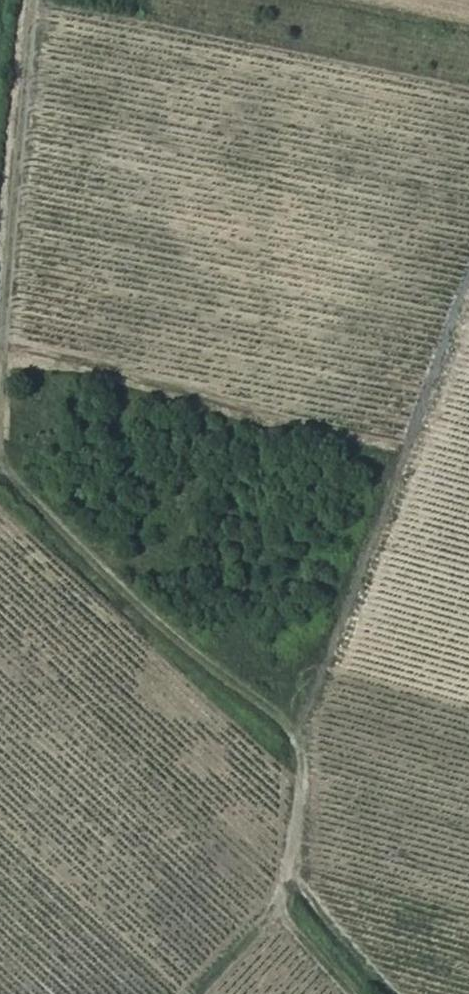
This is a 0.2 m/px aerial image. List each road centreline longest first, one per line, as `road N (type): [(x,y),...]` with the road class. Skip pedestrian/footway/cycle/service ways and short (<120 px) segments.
road 1 (track): [(0,462),(31,503),(194,659),(289,730),(299,746),(300,800),(283,906),(295,932),(351,993)]
road 2 (track): [(468,272),(384,520),(295,739)]
road 3 (track): [(34,0),(0,354)]

